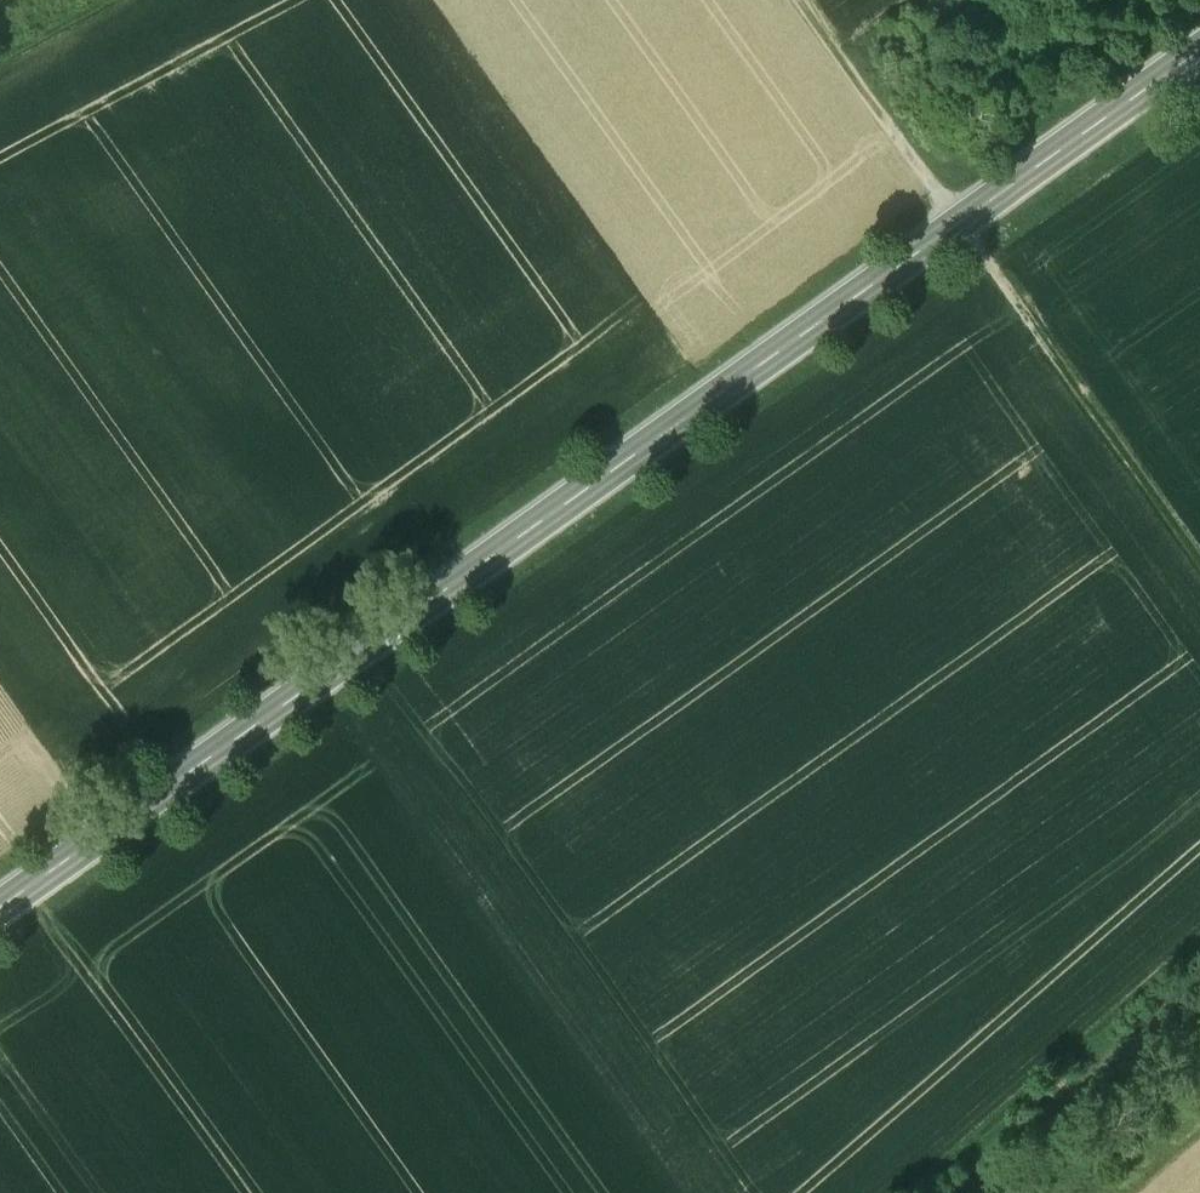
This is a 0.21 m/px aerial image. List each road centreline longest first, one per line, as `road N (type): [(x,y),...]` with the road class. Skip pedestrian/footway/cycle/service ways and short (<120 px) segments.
road 1 (secondary): [(1199,50),(0,908)]
road 2 (track): [(794,0),(1199,561)]
road 3 (track): [(1199,944),(919,1192)]

